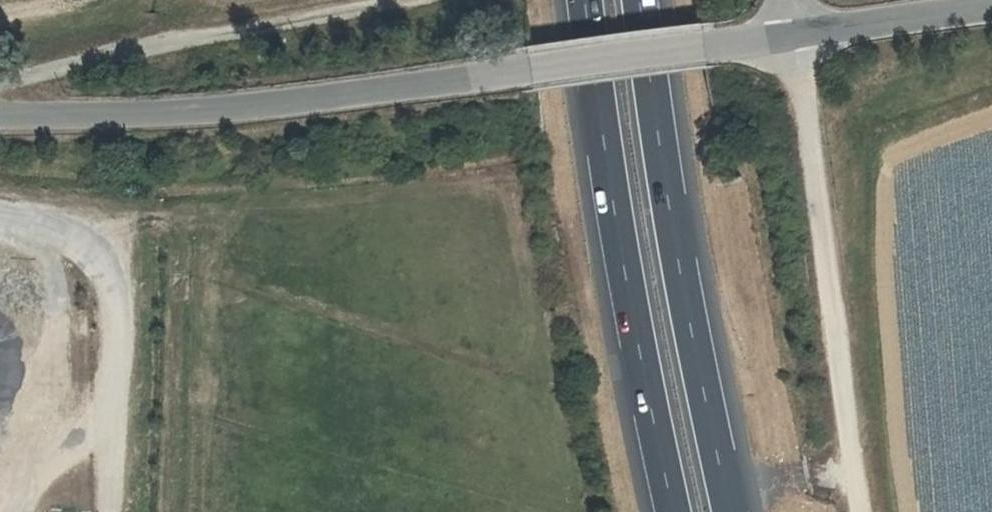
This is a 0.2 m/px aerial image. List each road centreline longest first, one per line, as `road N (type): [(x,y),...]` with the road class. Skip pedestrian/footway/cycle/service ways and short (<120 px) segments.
road 1 (tertiary): [(0,115),(250,107),(713,46)]
road 2 (motorway): [(731,511),(669,205),(641,0)]
road 3 (motorway): [(584,0),(614,214),(674,511)]
road 4 (track): [(793,35),(861,511)]
road 5 (track): [(0,218),(71,236),(107,268),(118,297),(114,511)]
road 6 (tertiary): [(991,13),(793,35)]

